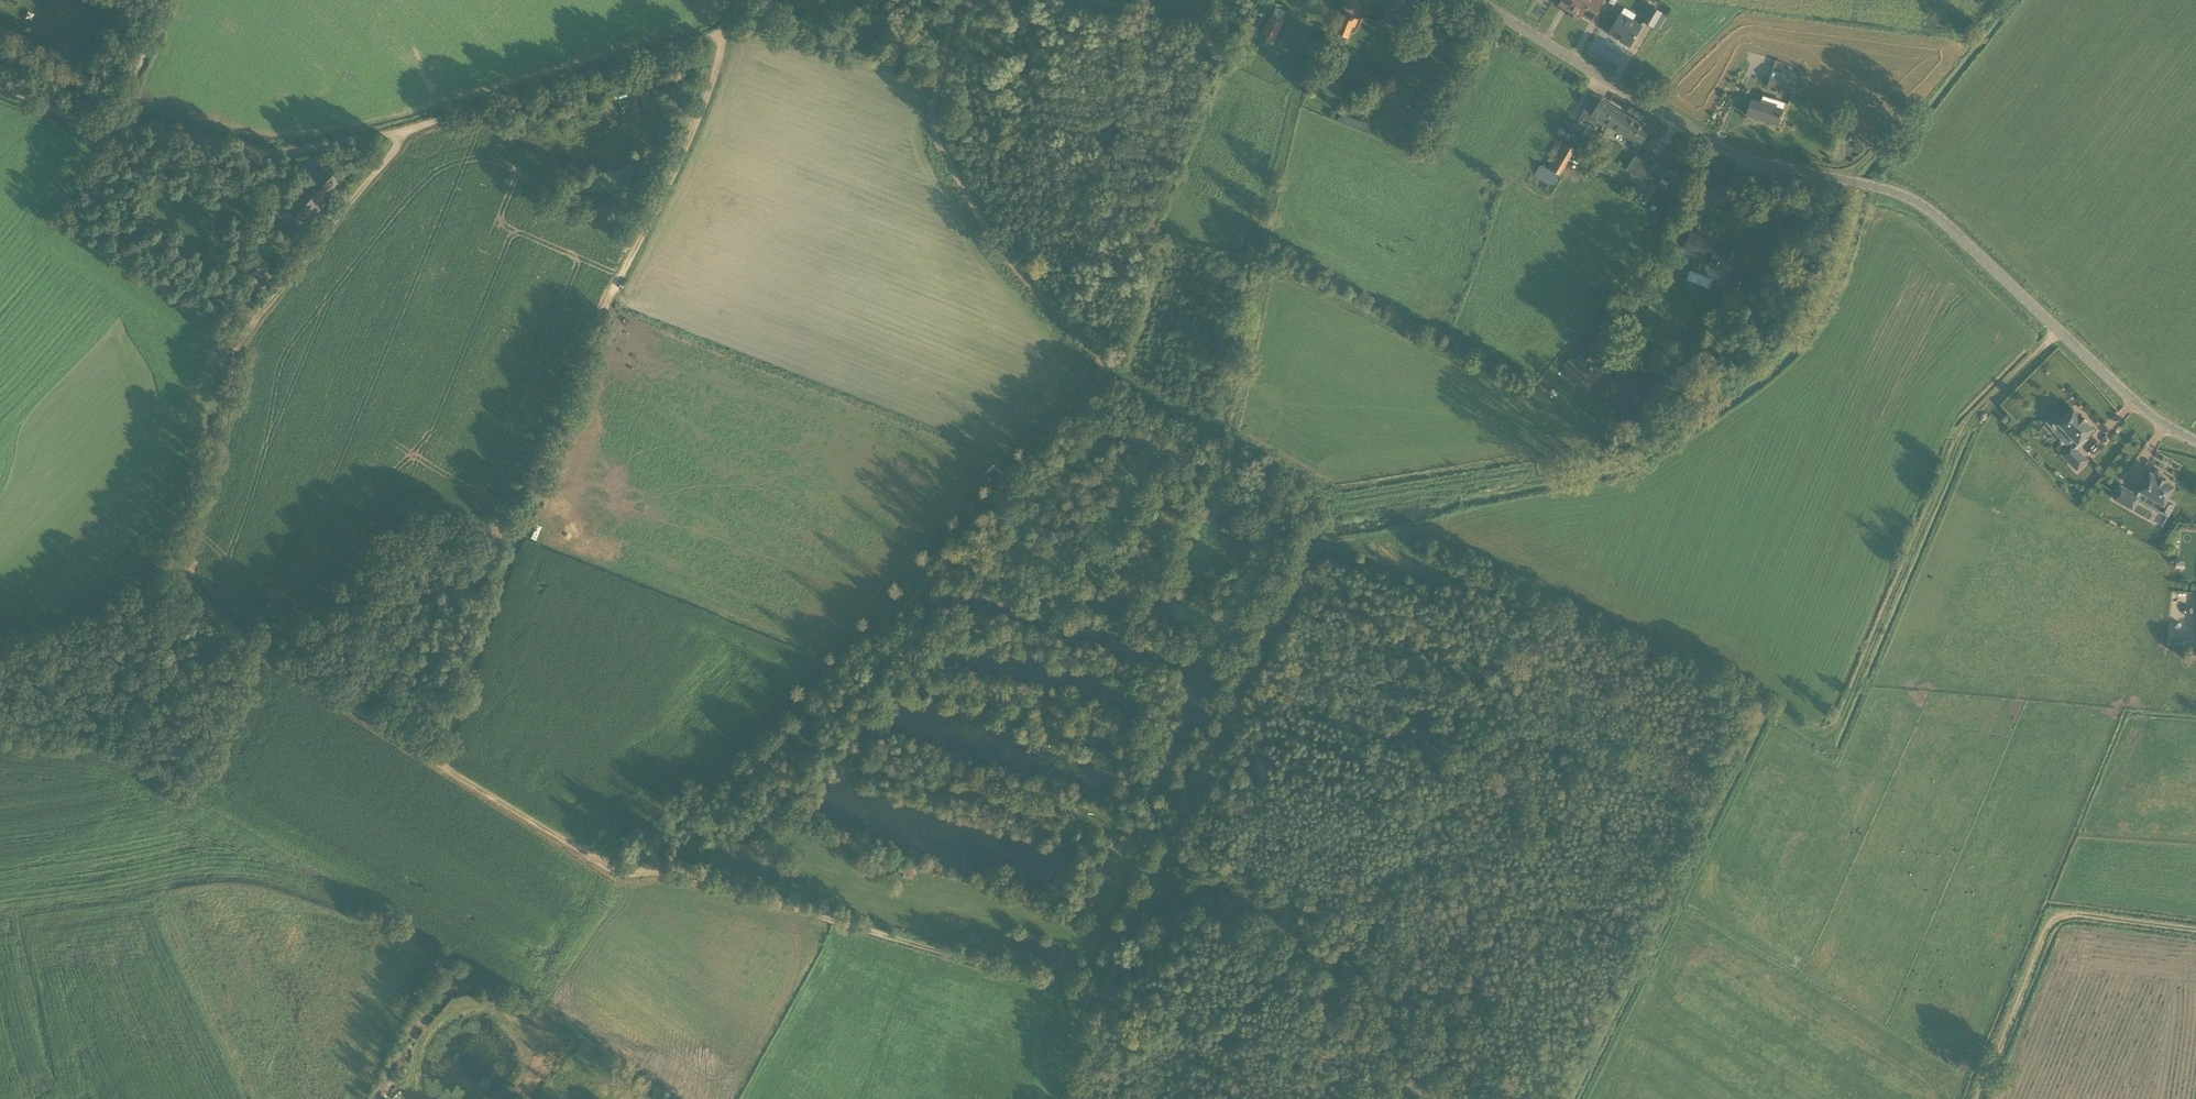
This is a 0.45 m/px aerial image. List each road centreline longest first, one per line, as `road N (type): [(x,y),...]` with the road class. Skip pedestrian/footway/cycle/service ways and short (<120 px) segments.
road 1 (track): [(956,0),(936,91),(941,153),(1008,261),(1105,370),(626,873)]
road 2 (track): [(626,873),(618,877),(277,662),(179,576),(175,561),(234,361),(271,293),(403,131)]
road 3 (unclassified): [(2195,442),(2145,412),(1921,206),(1874,187),(1738,156),(1475,0)]
road 4 (track): [(723,37),(525,507),(436,762)]
road 5 (track): [(403,131),(264,151),(114,118),(93,127),(0,87)]
road 6 (track): [(403,131),(723,37)]
road 7 (track): [(175,0),(114,118)]

